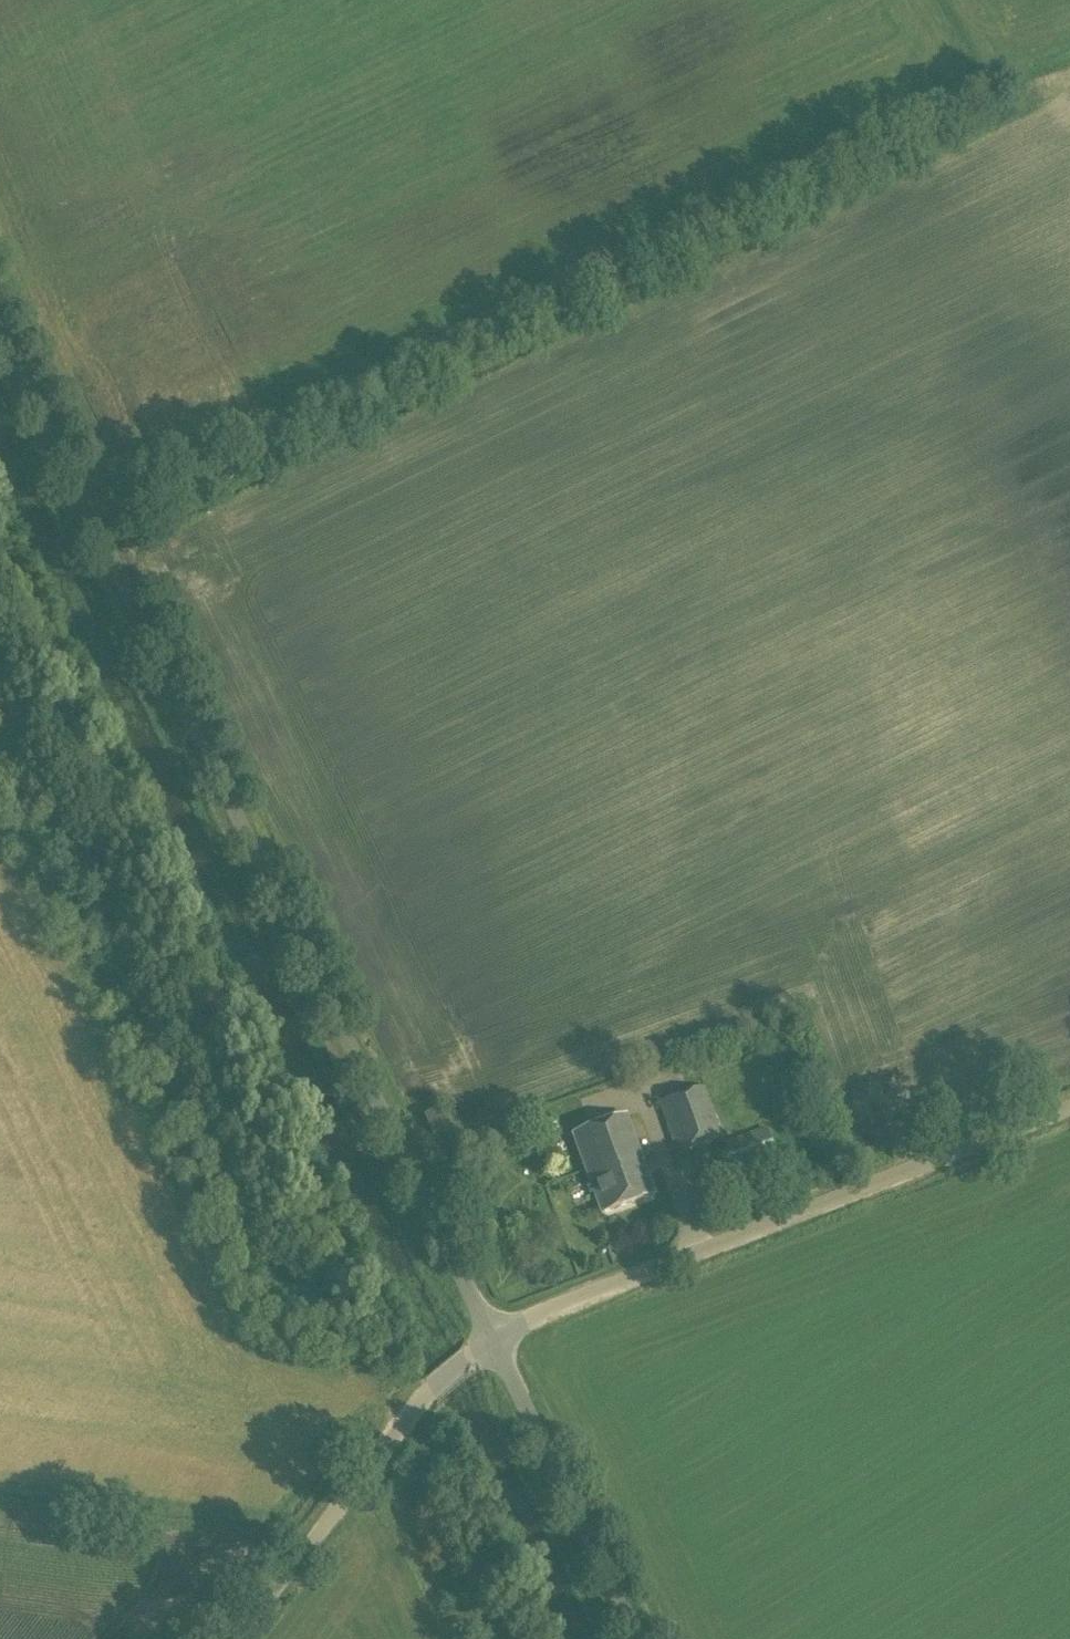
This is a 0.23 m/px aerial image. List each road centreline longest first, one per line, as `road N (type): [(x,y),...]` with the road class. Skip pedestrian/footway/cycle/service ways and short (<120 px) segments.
road 1 (unclassified): [(494,1339),(117,600),(0,338)]
road 2 (unclassified): [(494,1339),(533,1316),(1069,1108)]
road 3 (unclassified): [(235,1638),(396,1430),(494,1339)]
road 4 (unclassified): [(628,1638),(494,1339)]

